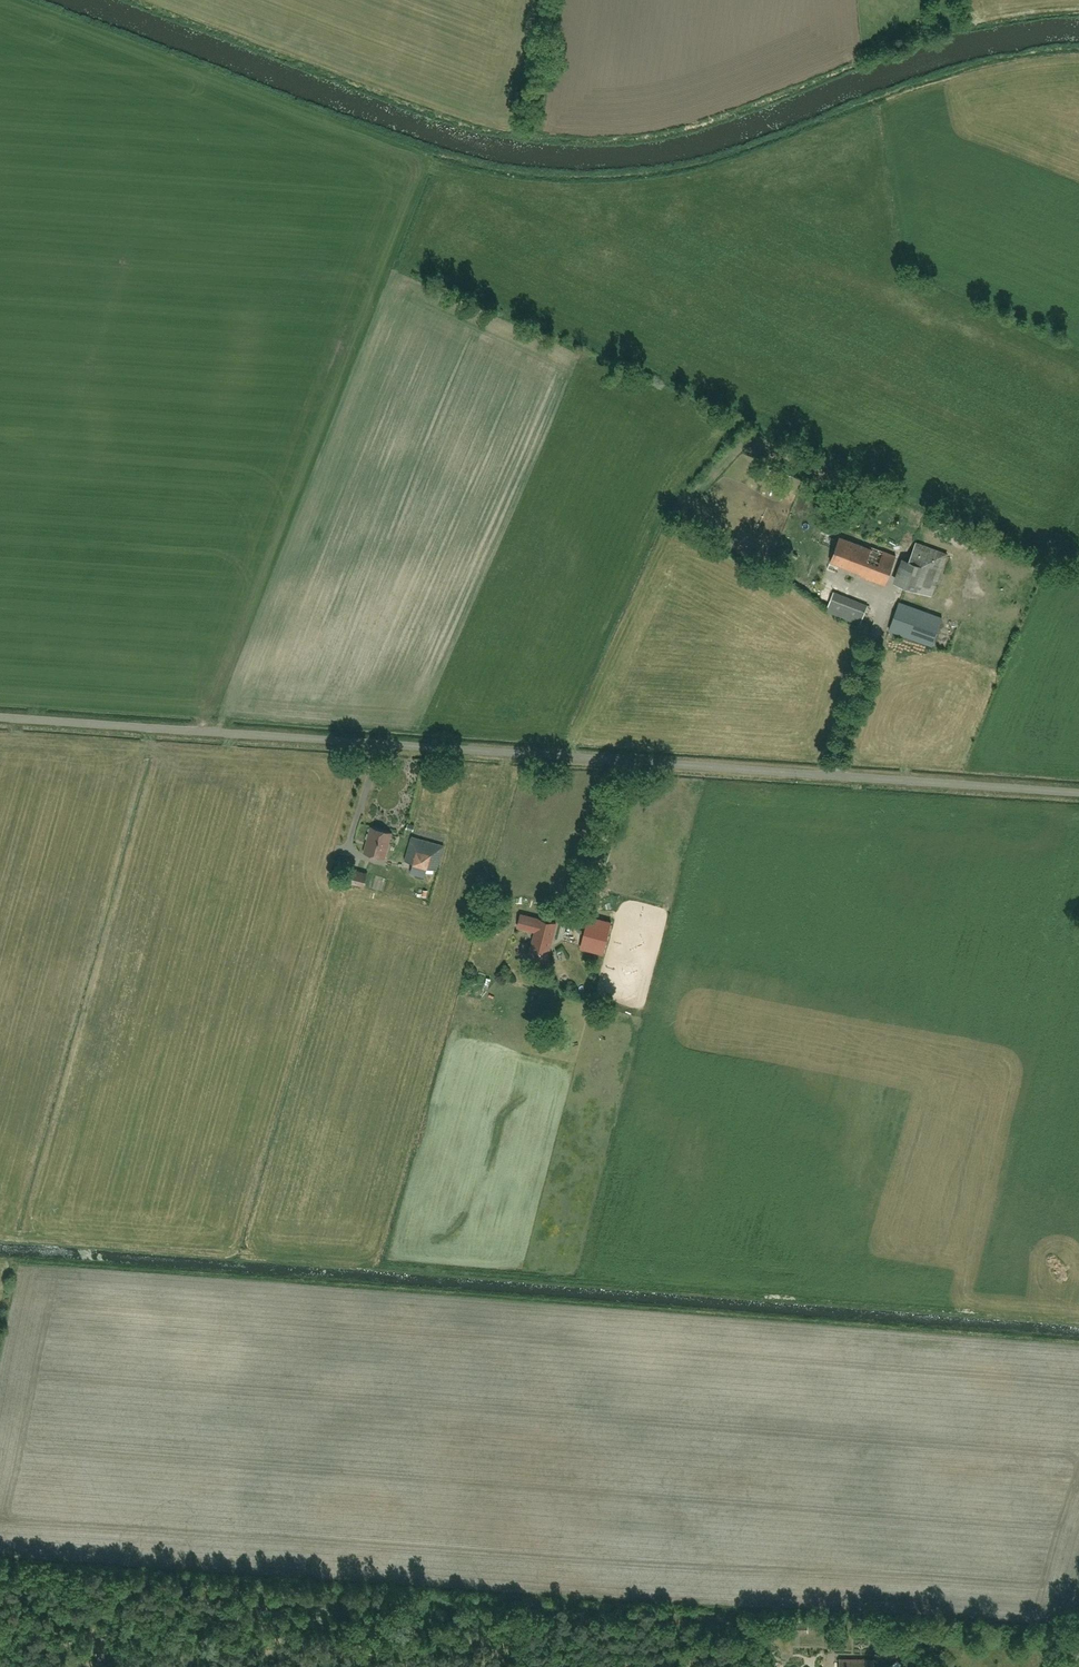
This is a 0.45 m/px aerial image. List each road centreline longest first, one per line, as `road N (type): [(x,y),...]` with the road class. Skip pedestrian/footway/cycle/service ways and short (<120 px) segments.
road 1 (unclassified): [(1078,793),(0,718)]

